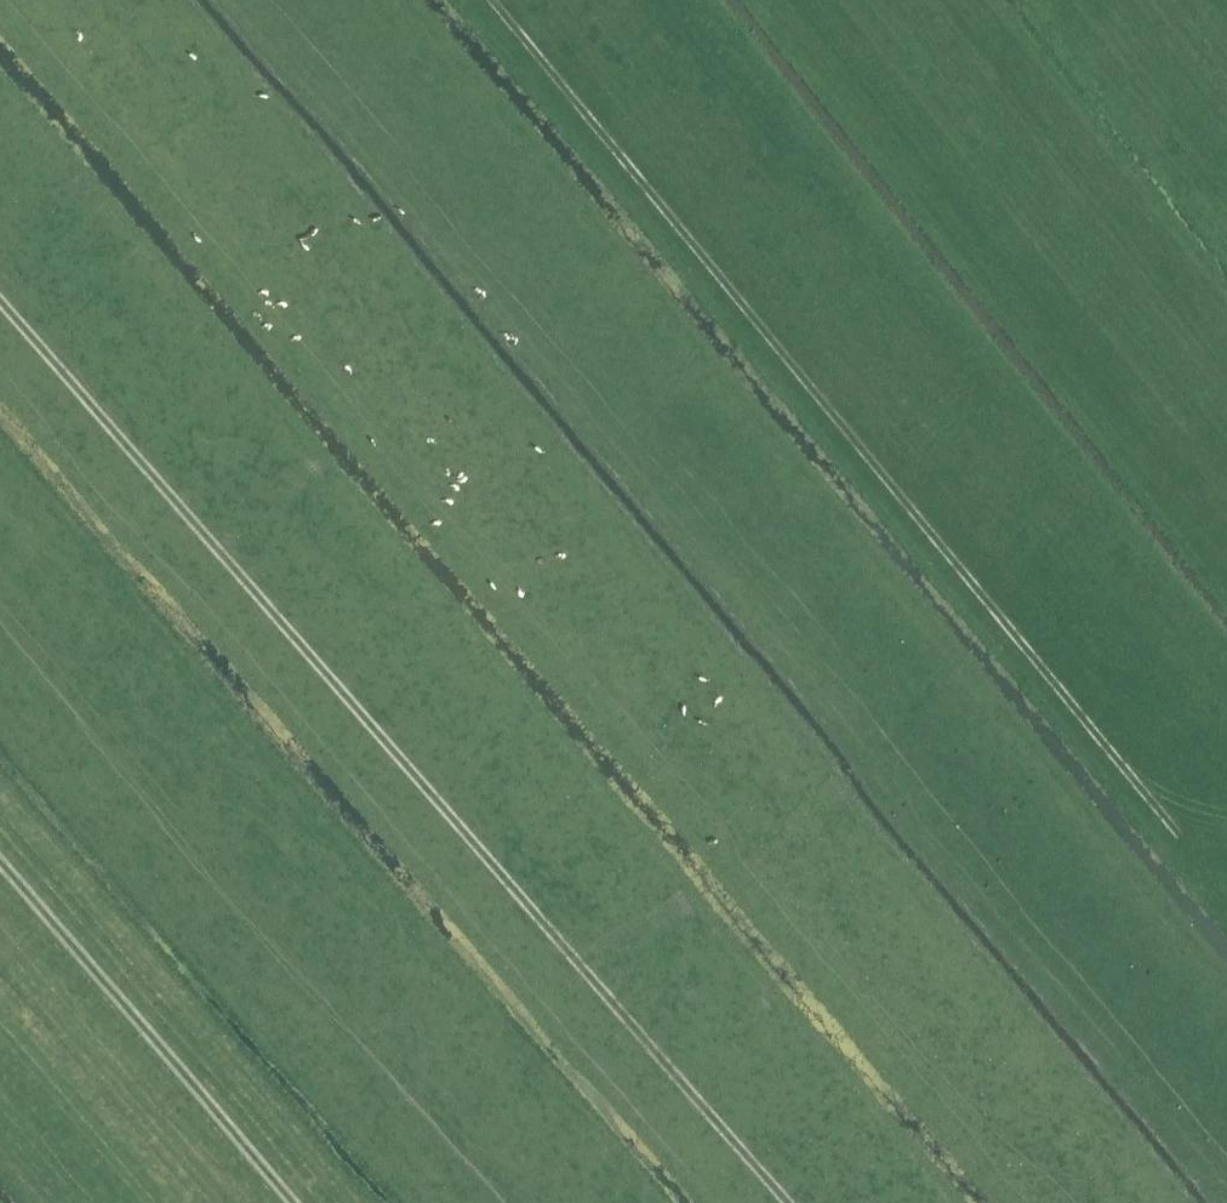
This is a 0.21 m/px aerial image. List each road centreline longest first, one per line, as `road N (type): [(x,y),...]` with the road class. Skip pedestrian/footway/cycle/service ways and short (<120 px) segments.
road 1 (track): [(793,1202),(0,292)]
road 2 (track): [(1226,821),(1169,818),(495,0)]
road 3 (track): [(297,1202),(0,857)]

